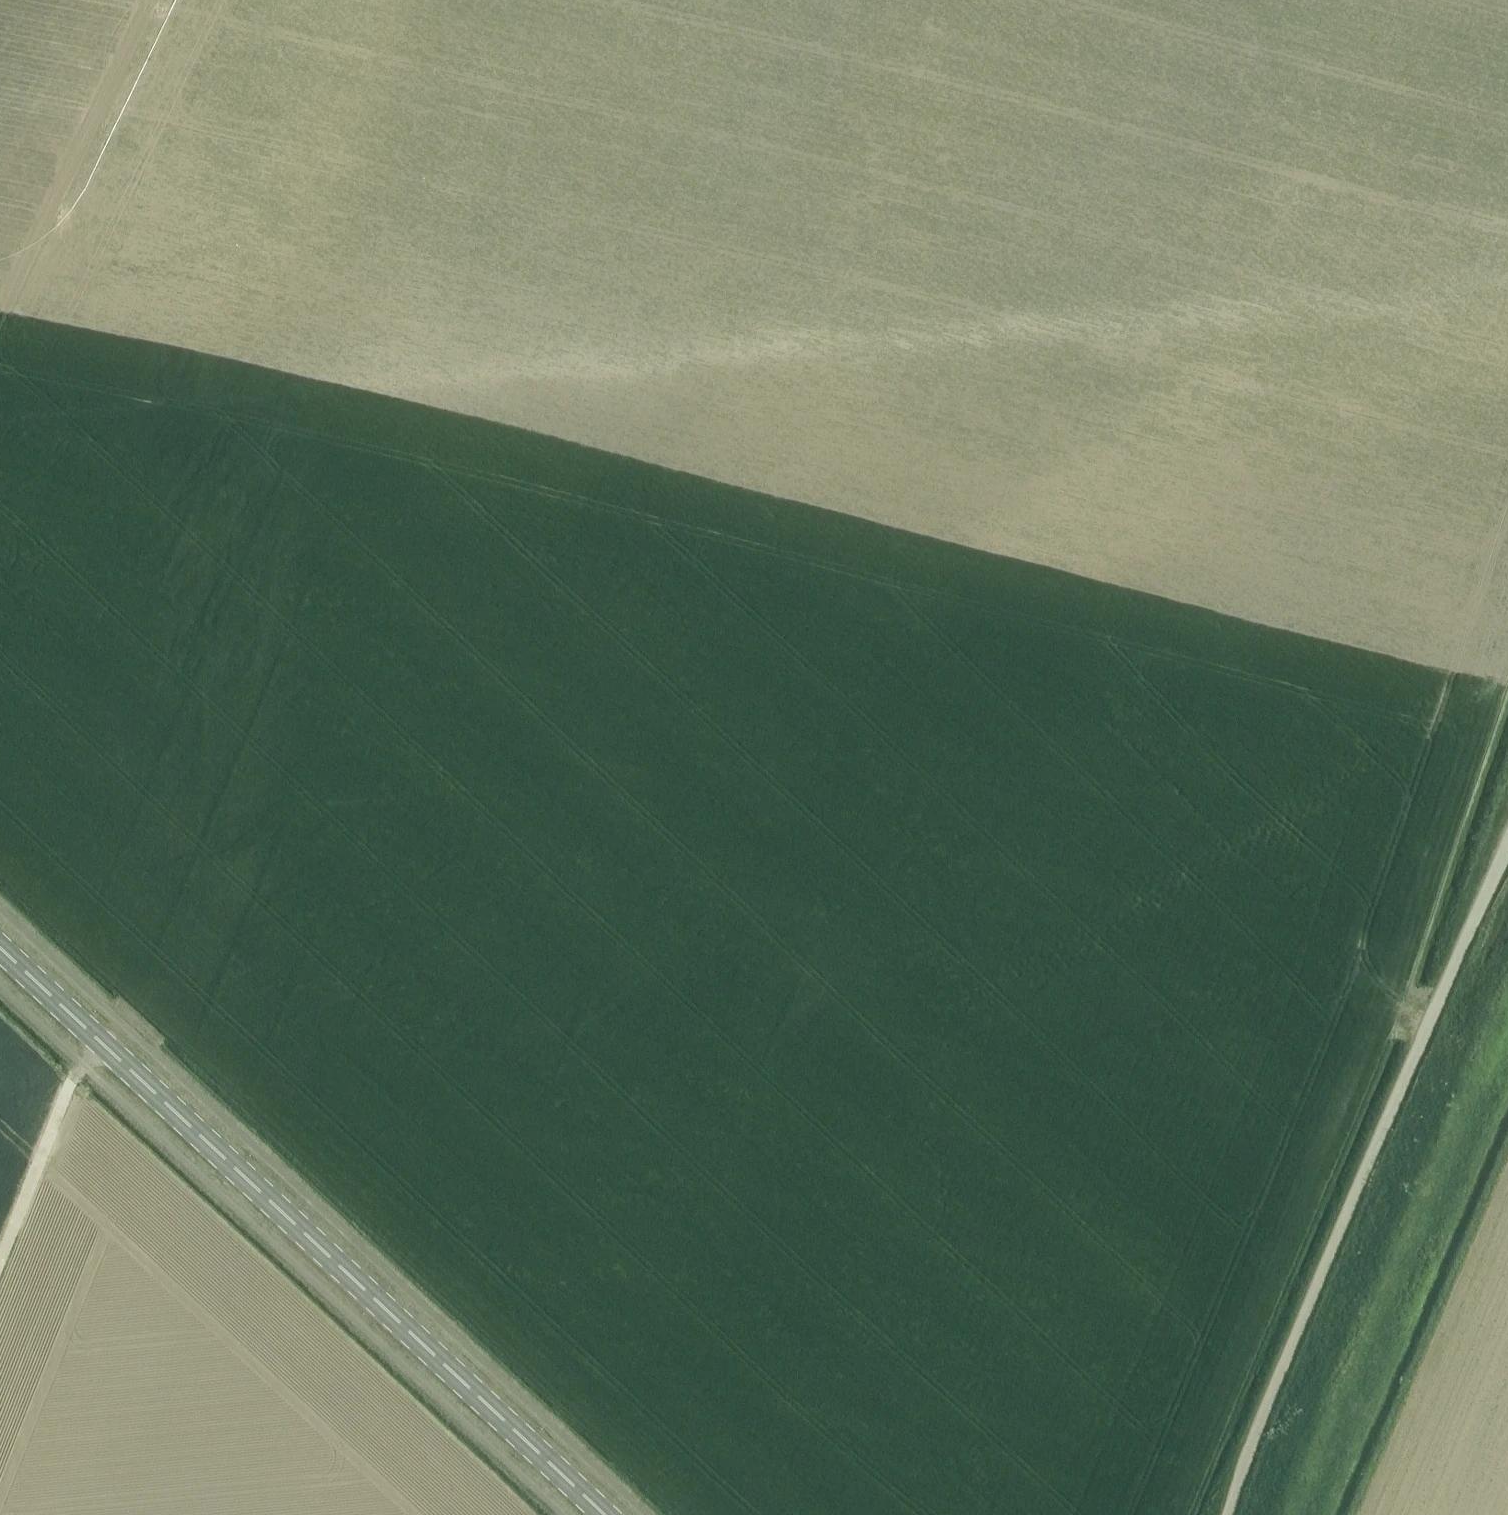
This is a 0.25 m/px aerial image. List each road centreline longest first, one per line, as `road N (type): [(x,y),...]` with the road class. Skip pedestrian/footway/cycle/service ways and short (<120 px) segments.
road 1 (secondary): [(601,1514),(0,948)]
road 2 (unclassified): [(1228,1514),(1390,1103),(1507,853)]

